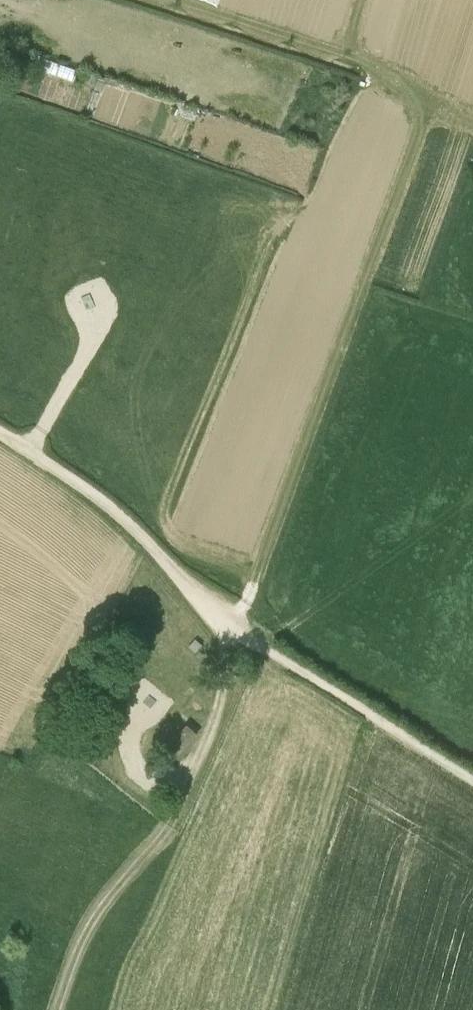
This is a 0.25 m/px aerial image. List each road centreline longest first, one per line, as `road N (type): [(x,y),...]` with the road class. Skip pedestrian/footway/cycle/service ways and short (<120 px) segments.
road 1 (track): [(472,777),(235,626),(120,517),(0,432)]

